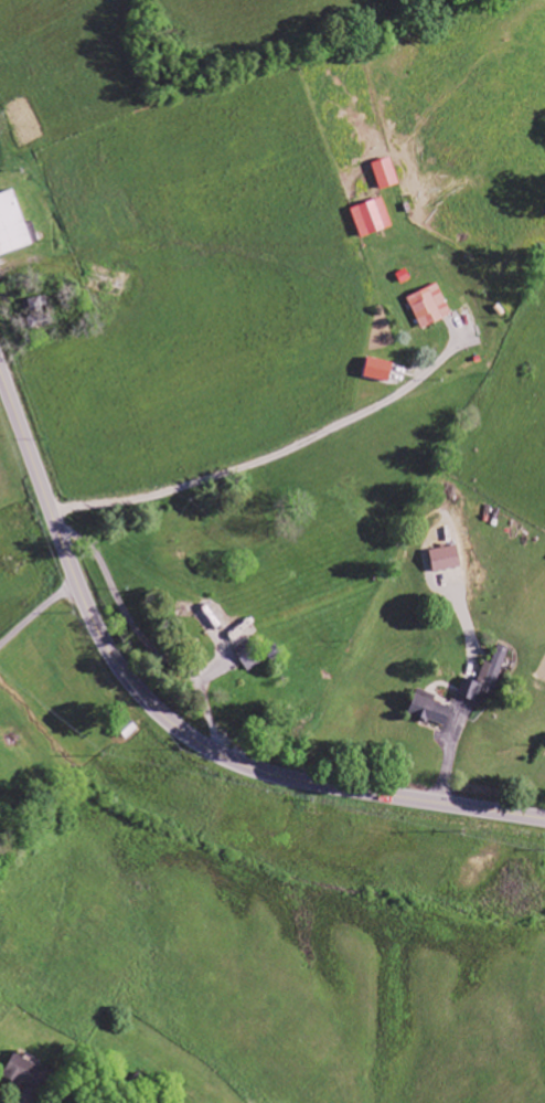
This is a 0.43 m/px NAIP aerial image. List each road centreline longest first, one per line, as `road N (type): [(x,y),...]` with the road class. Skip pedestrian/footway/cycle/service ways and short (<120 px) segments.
road 1 (primary): [(544,819),(338,787),(213,746),(128,674),(75,569)]
road 2 (primary): [(75,569),(0,364)]

